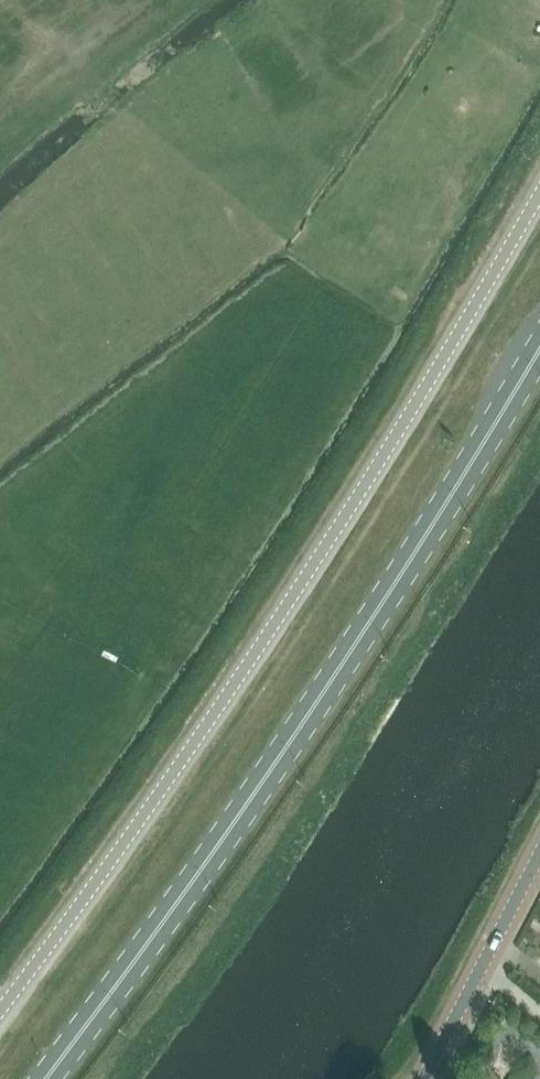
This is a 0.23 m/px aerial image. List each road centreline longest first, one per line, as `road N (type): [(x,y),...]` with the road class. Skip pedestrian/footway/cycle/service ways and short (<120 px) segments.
road 1 (unclassified): [(0,1012),(240,675),(539,194)]
road 2 (primary): [(48,1078),(317,703),(539,349)]
road 3 (tertiary): [(430,1078),(539,869)]

